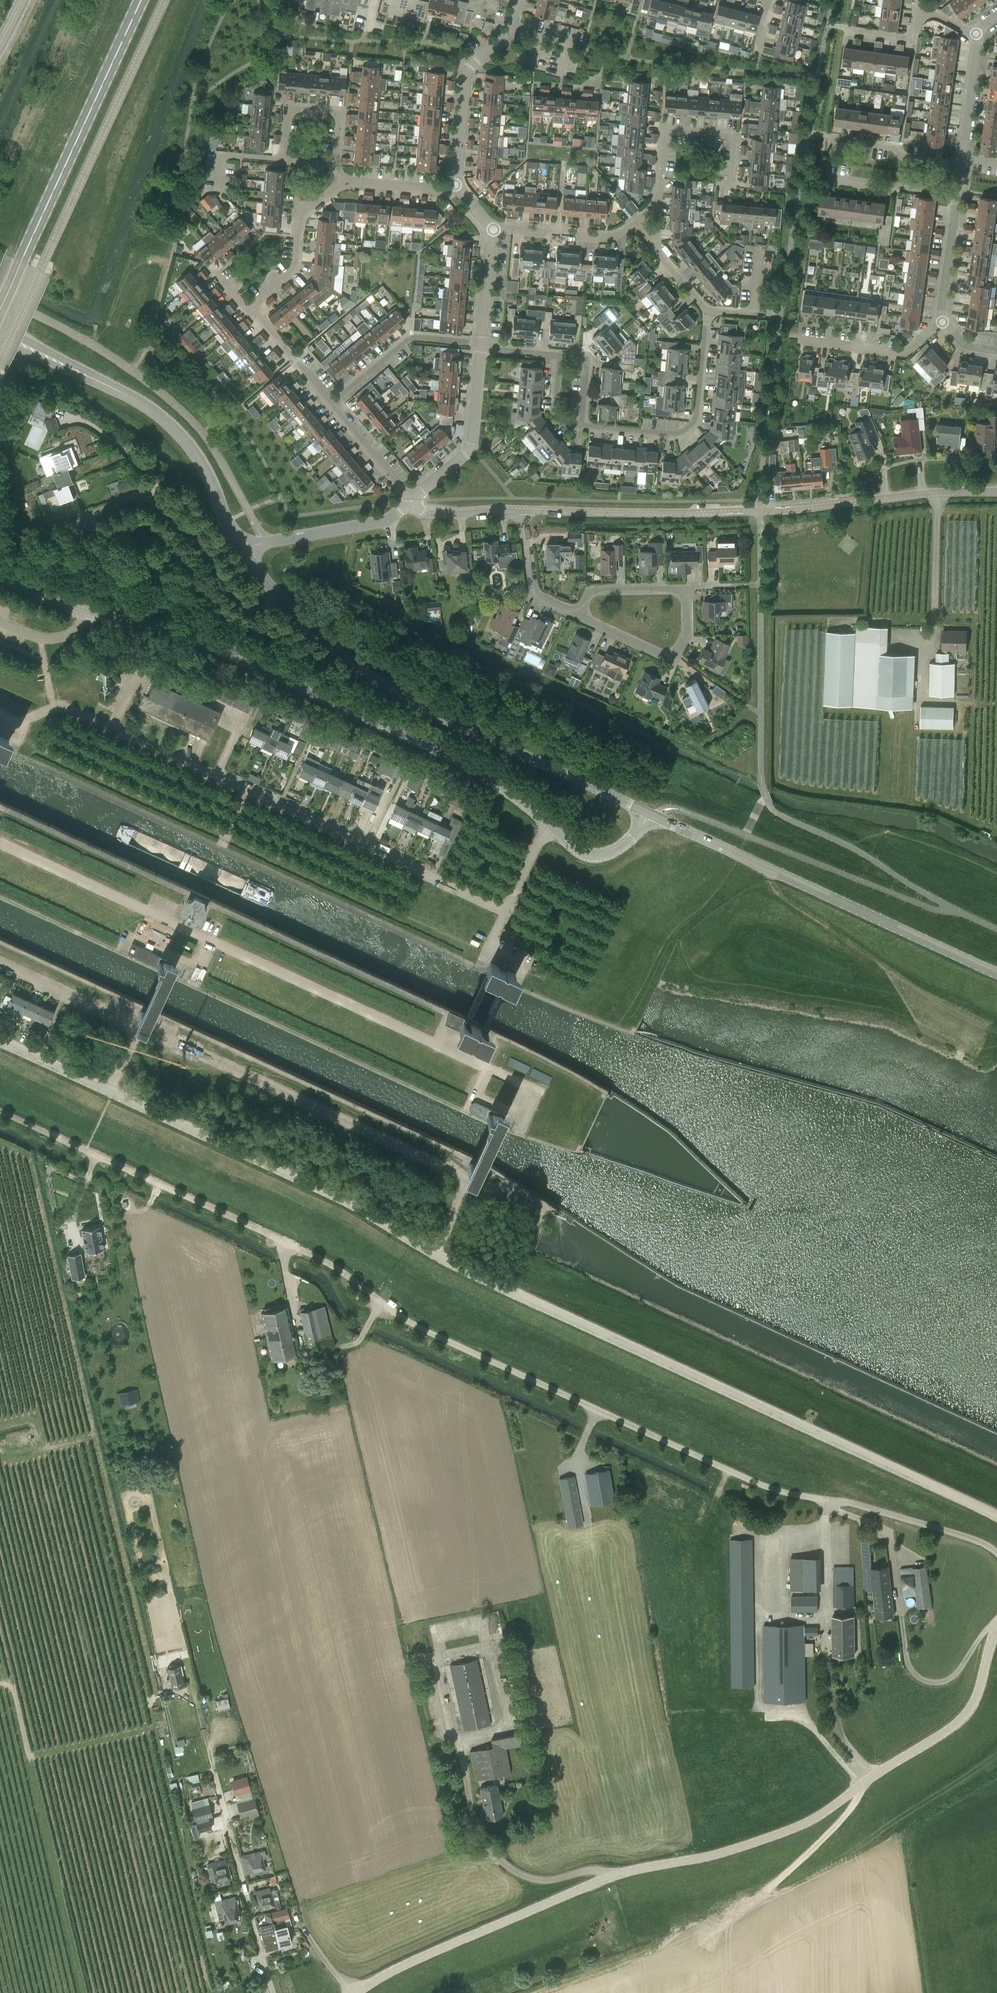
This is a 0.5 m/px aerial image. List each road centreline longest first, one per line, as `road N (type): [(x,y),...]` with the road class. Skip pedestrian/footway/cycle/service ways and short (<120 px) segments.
road 1 (unclassified): [(996,1518),(462,1269),(363,1210),(0,1040)]
road 2 (unclassified): [(996,1552),(970,1537),(770,1488),(579,1405),(425,1332),(327,1265),(0,1108)]
road 3 (unclassified): [(354,1992),(584,1888),(739,1848),(818,1815),(963,1718),(996,1629)]
road 4 (unclassified): [(550,826),(452,758),(230,656),(0,577)]
road 5 (residential): [(550,826),(506,911),(53,707)]
road 6 (residential): [(520,509),(675,514),(996,493)]
road 7 (primary): [(650,815),(392,691),(278,596)]
road 8 (unclassified): [(0,357),(162,0)]
road 9 (primary): [(996,973),(650,815)]
road 10 (tertiary): [(0,307),(142,0)]
road 11 (residential): [(278,596),(263,608),(243,605),(187,530),(146,496),(73,519)]
road 12 (residential): [(580,424),(671,433),(689,427),(708,310)]
road 13 (residential): [(632,225),(659,197),(671,132),(733,139),(730,188)]
road 14 (track): [(859,1786),(851,1812),(710,1938)]
road 15 (primary): [(244,551),(188,442),(115,389)]
road 16 (residential): [(455,187),(466,73),(506,36),(519,0)]
road 17 (residential): [(412,499),(471,448),(481,343)]
road 18 (residential): [(244,551),(388,520),(411,505)]
road 19 (residential): [(332,403),(411,338),(481,343)]
road 20 (residential): [(250,310),(295,268),(300,216),(343,181)]
road 21 (residential): [(581,615),(670,655),(686,631),(681,592)]
road 22 (residential): [(979,35),(957,195)]
road 23 (residential): [(801,341),(900,354),(944,321)]
road 24 (residential): [(336,165),(341,120),(333,110),(289,109),(284,160)]
road 25 (residential): [(632,225),(611,238),(493,229)]
road 26 (residential): [(520,509),(532,590),(581,615)]
road 27 (residential): [(957,195),(826,177)]
road 28 (primary): [(115,389),(0,326)]
road 29 (residential): [(957,195),(944,321)]
road 30 (unclassified): [(650,815),(629,841),(597,856),(580,853),(550,826)]
road 31 (primary): [(0,340),(115,389)]
road 32 (residential): [(412,499),(332,403)]
road 33 (residential): [(332,403),(250,310)]

